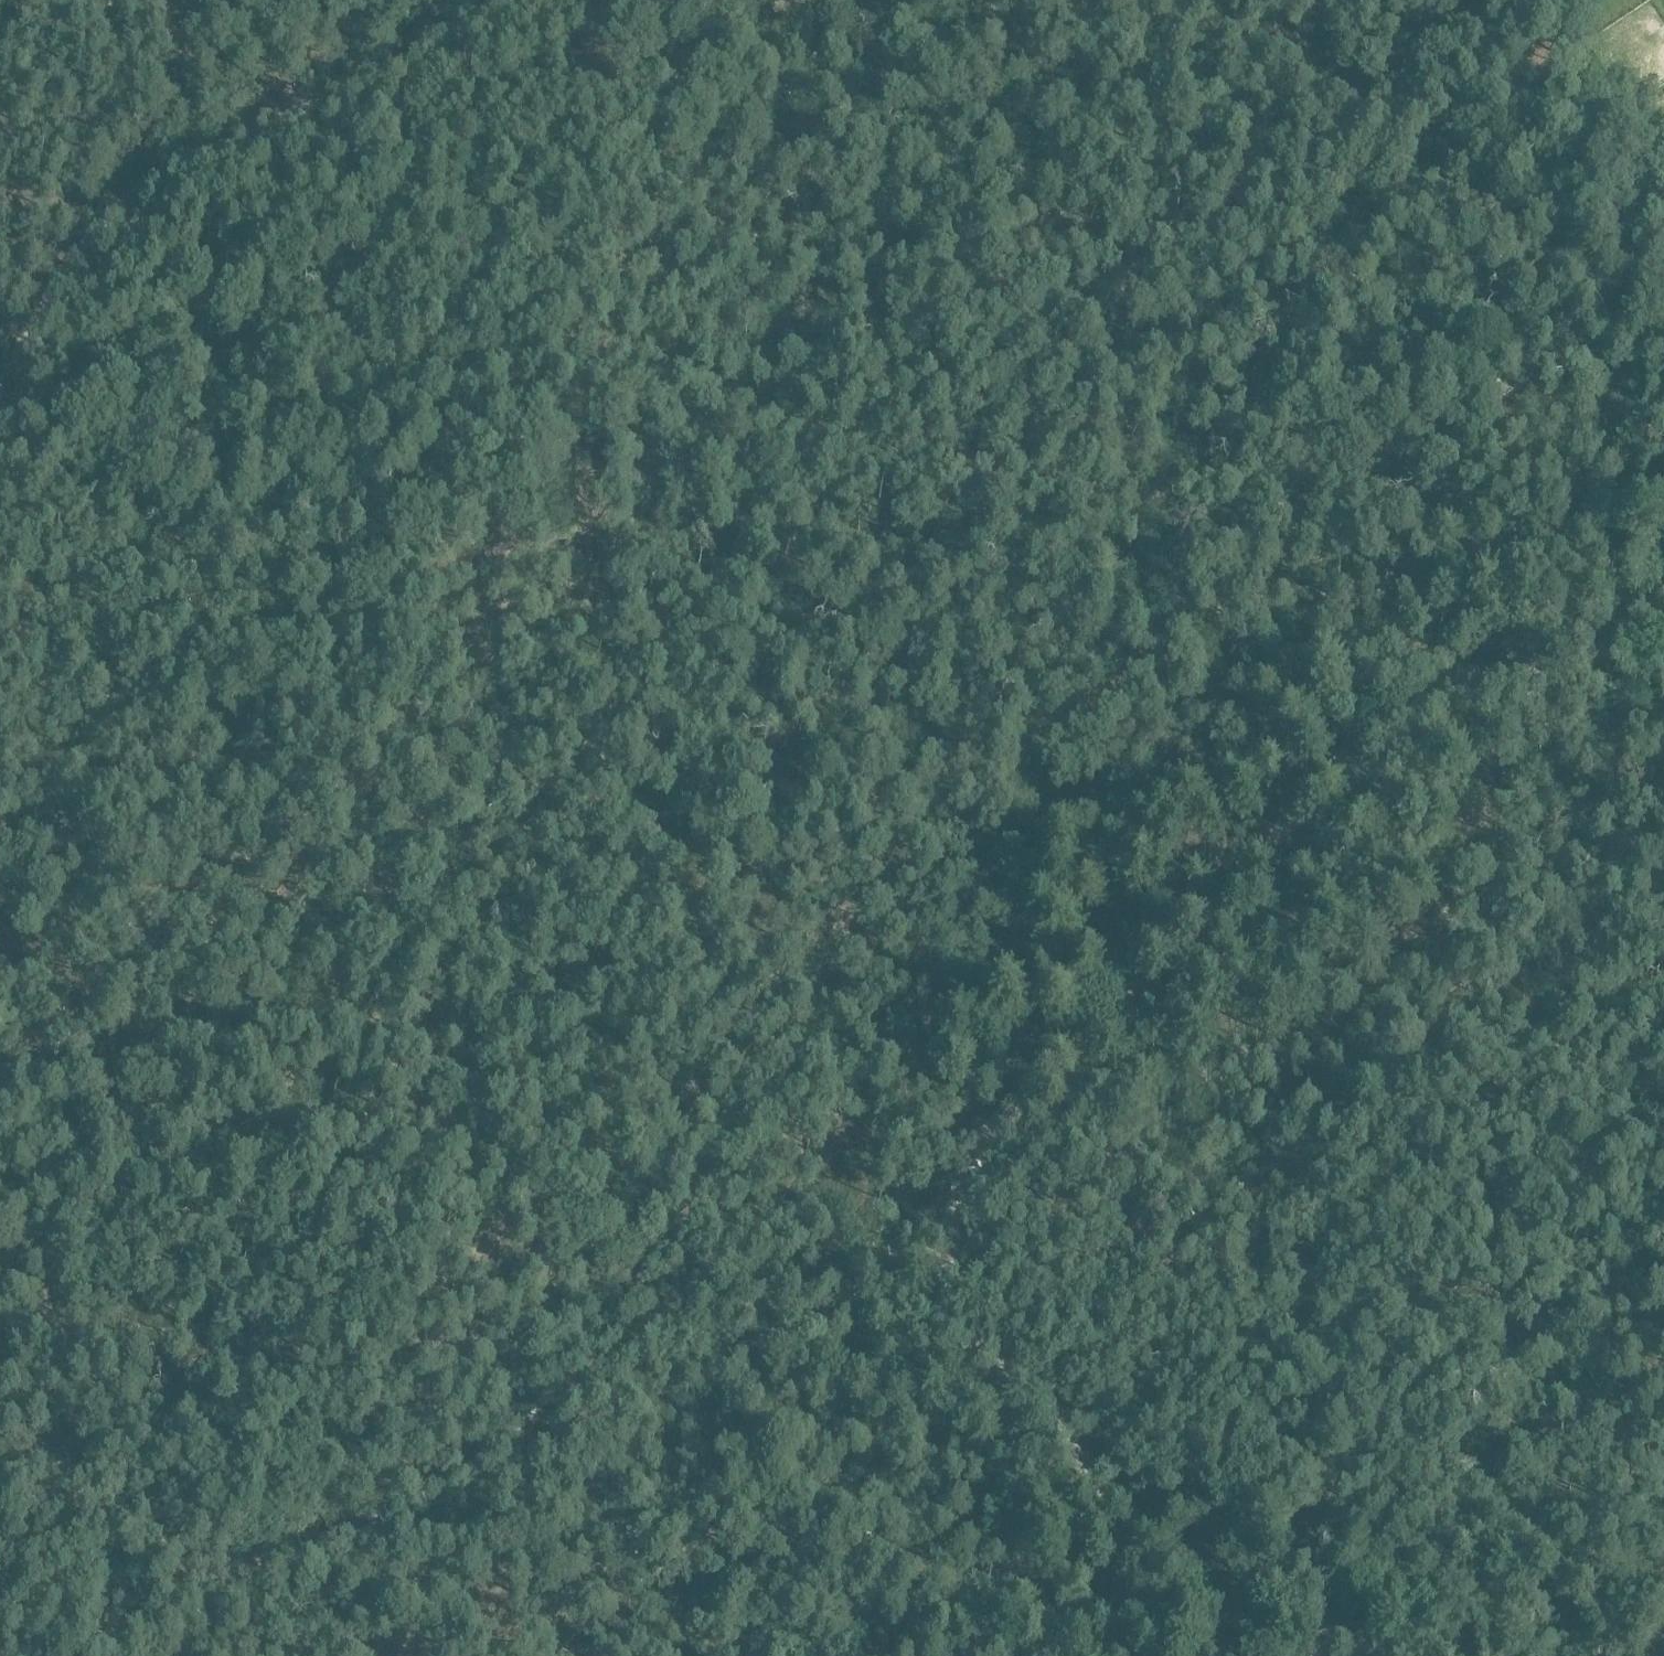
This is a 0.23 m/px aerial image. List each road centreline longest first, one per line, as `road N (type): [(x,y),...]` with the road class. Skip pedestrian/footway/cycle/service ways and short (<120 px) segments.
road 1 (track): [(949,1232),(863,1257),(773,1307),(643,1341),(543,1401),(389,1523),(247,1570),(198,1570),(183,1562),(0,1402)]
road 2 (track): [(0,393),(80,252),(140,191),(514,0)]

